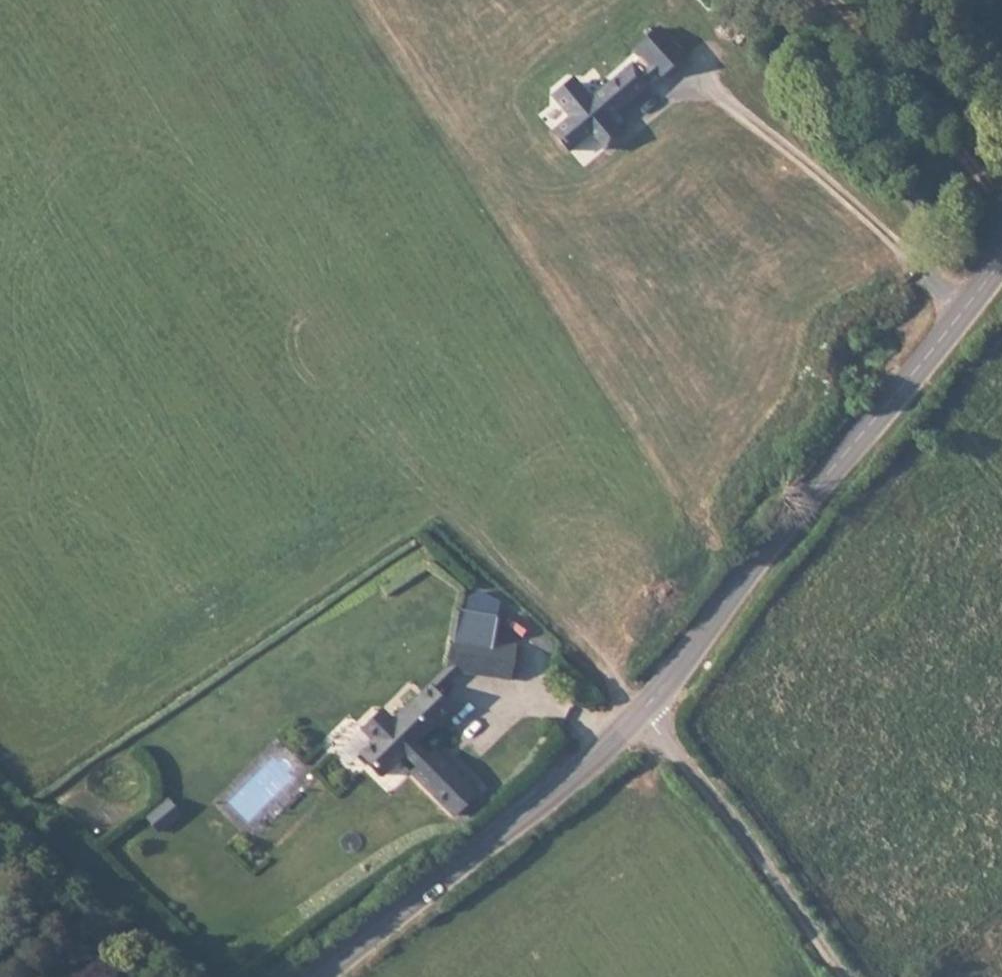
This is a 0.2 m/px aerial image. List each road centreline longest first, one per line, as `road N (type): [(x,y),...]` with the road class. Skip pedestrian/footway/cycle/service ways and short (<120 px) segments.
road 1 (secondary): [(639,710),(1001,251)]
road 2 (secondary): [(318,976),(639,710)]
road 3 (unclassified): [(639,710),(728,815),(844,976)]

